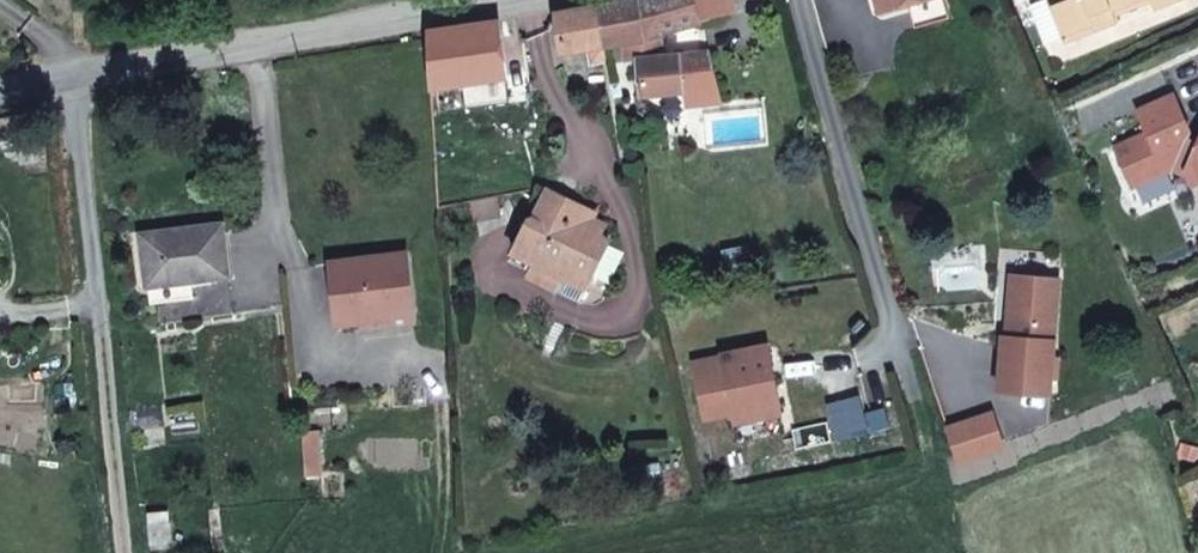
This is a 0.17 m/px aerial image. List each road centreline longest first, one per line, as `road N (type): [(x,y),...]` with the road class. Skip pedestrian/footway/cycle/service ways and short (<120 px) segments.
road 1 (residential): [(128,552),(75,70)]
road 2 (unclassified): [(75,70),(266,56),(528,0)]
road 3 (residential): [(927,425),(812,0)]

